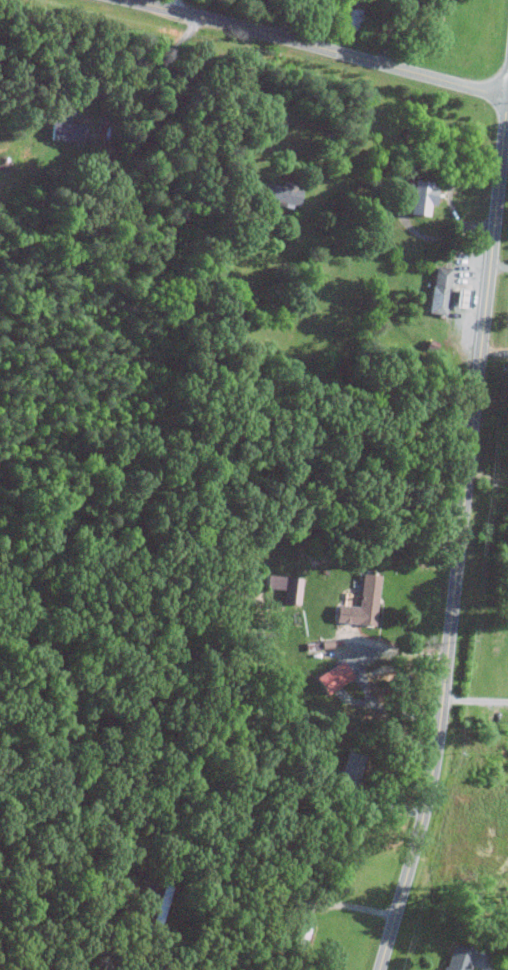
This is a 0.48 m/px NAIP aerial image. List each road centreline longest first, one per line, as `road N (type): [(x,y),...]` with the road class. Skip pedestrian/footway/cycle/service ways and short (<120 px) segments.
road 1 (tertiary): [(379,969),(440,725),(507,98)]
road 2 (tertiary): [(123,0),(507,98)]

